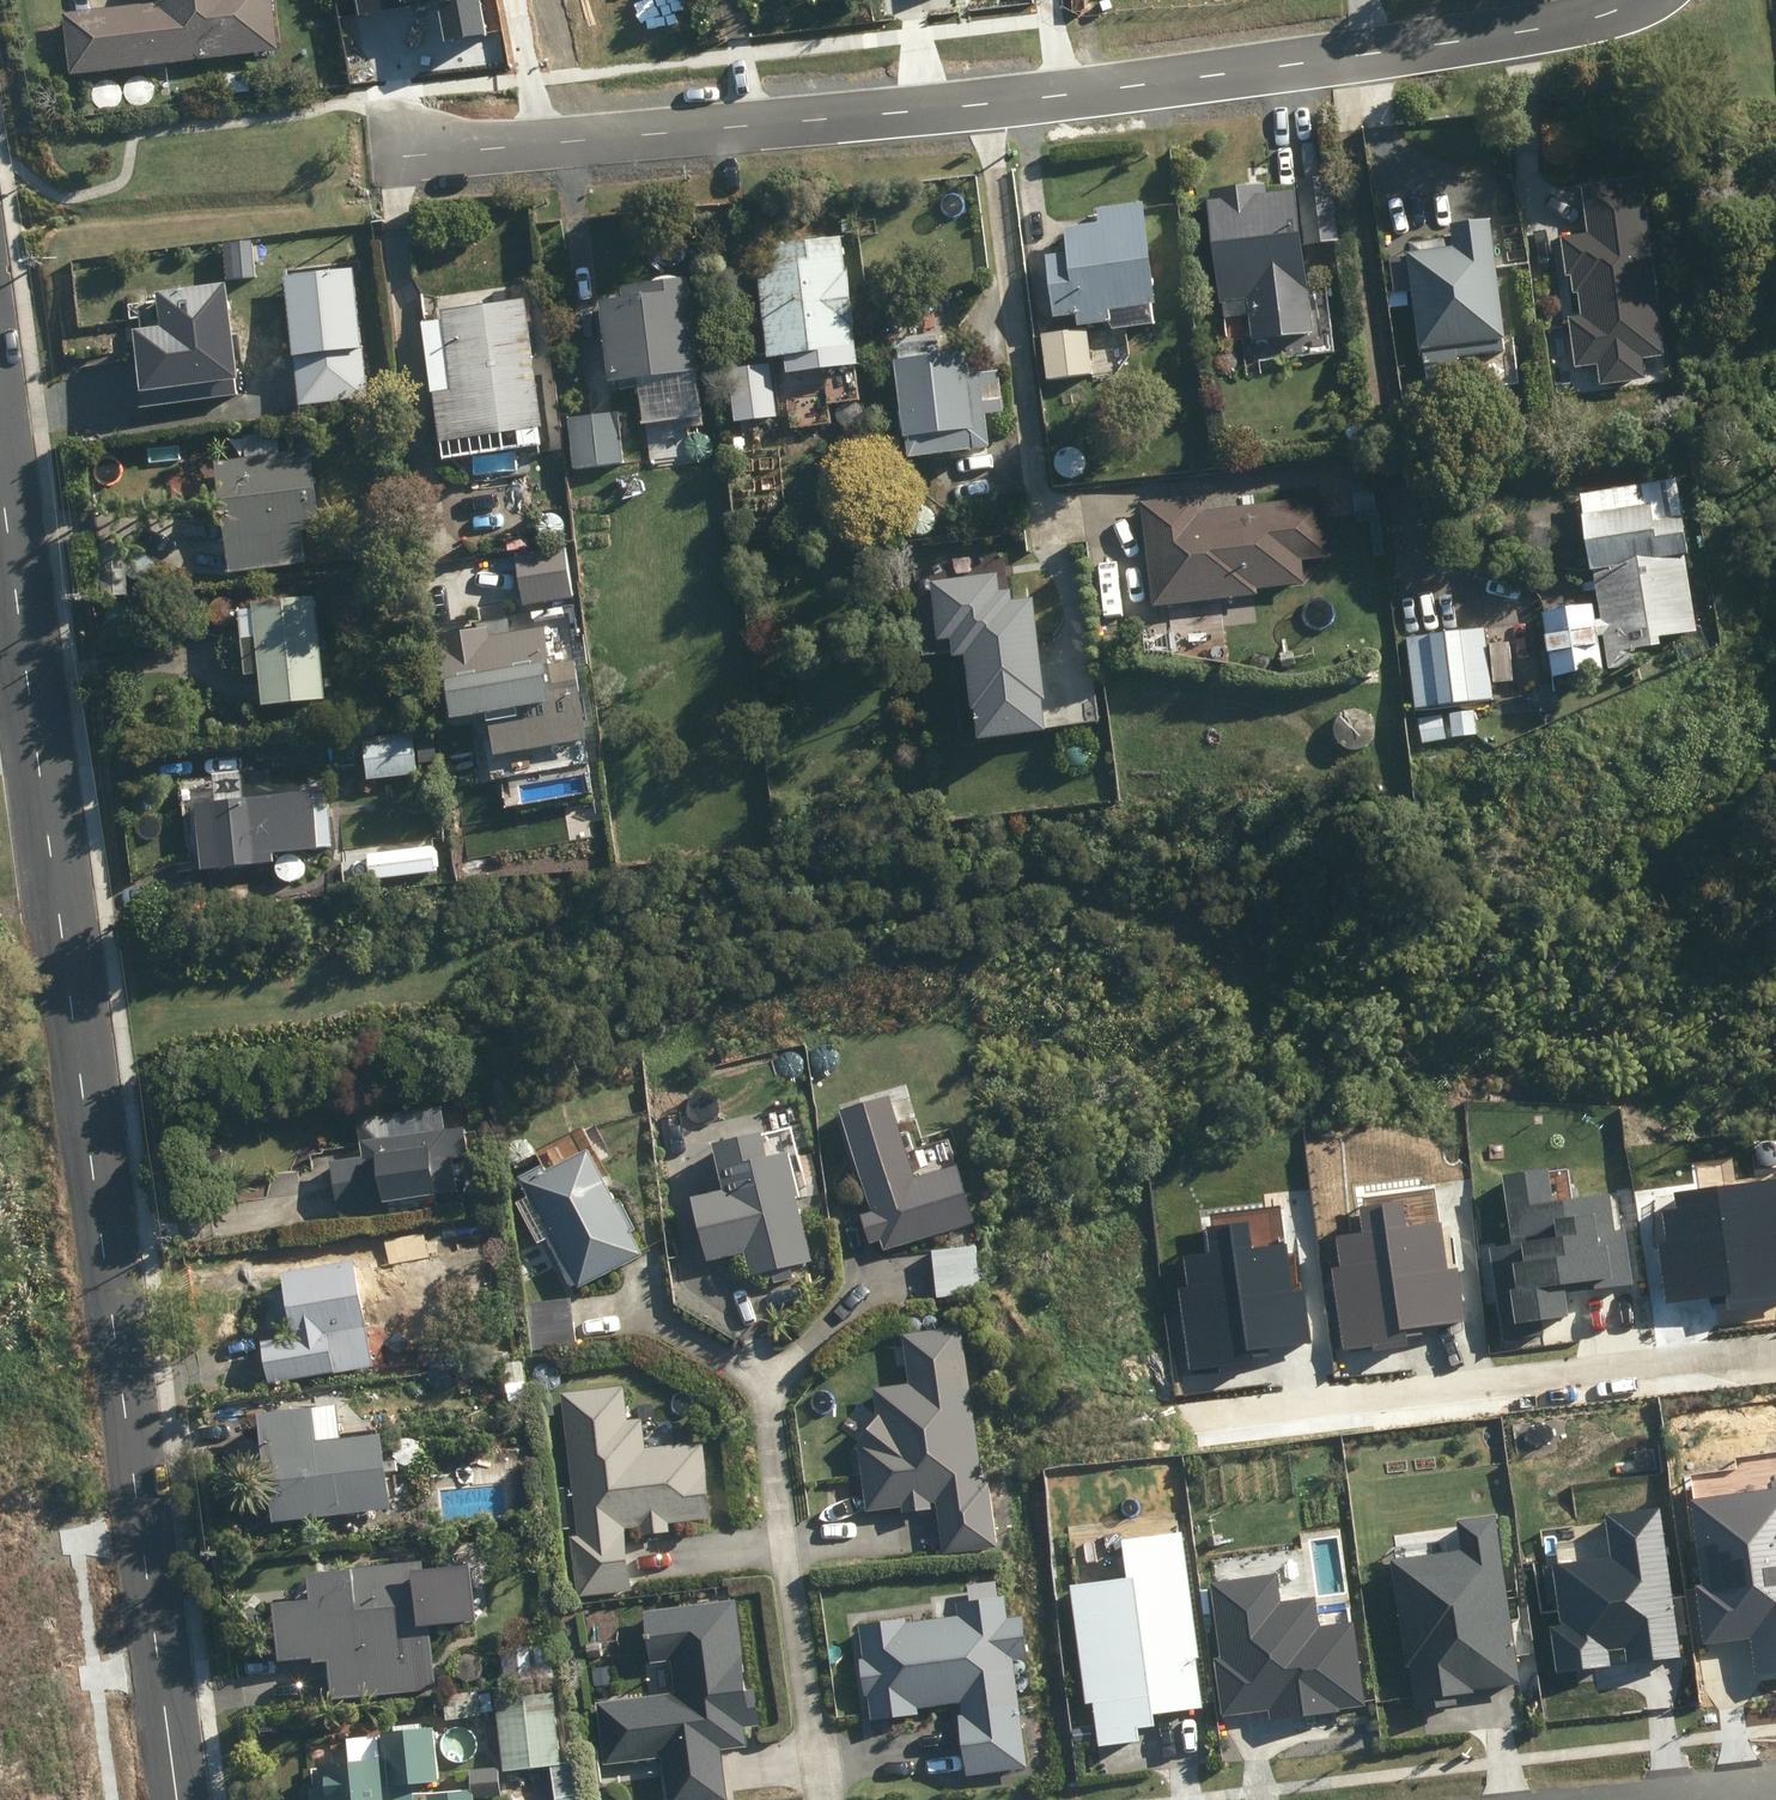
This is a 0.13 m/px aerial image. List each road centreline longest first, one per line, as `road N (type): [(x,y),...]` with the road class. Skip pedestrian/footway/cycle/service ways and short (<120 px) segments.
road 1 (tertiary): [(178,1799),(0,471)]
road 2 (residential): [(377,157),(985,104),(1532,31),(1637,0)]
road 3 (residential): [(1775,1368),(1197,1429)]
road 4 (residential): [(818,1799),(760,1363)]

